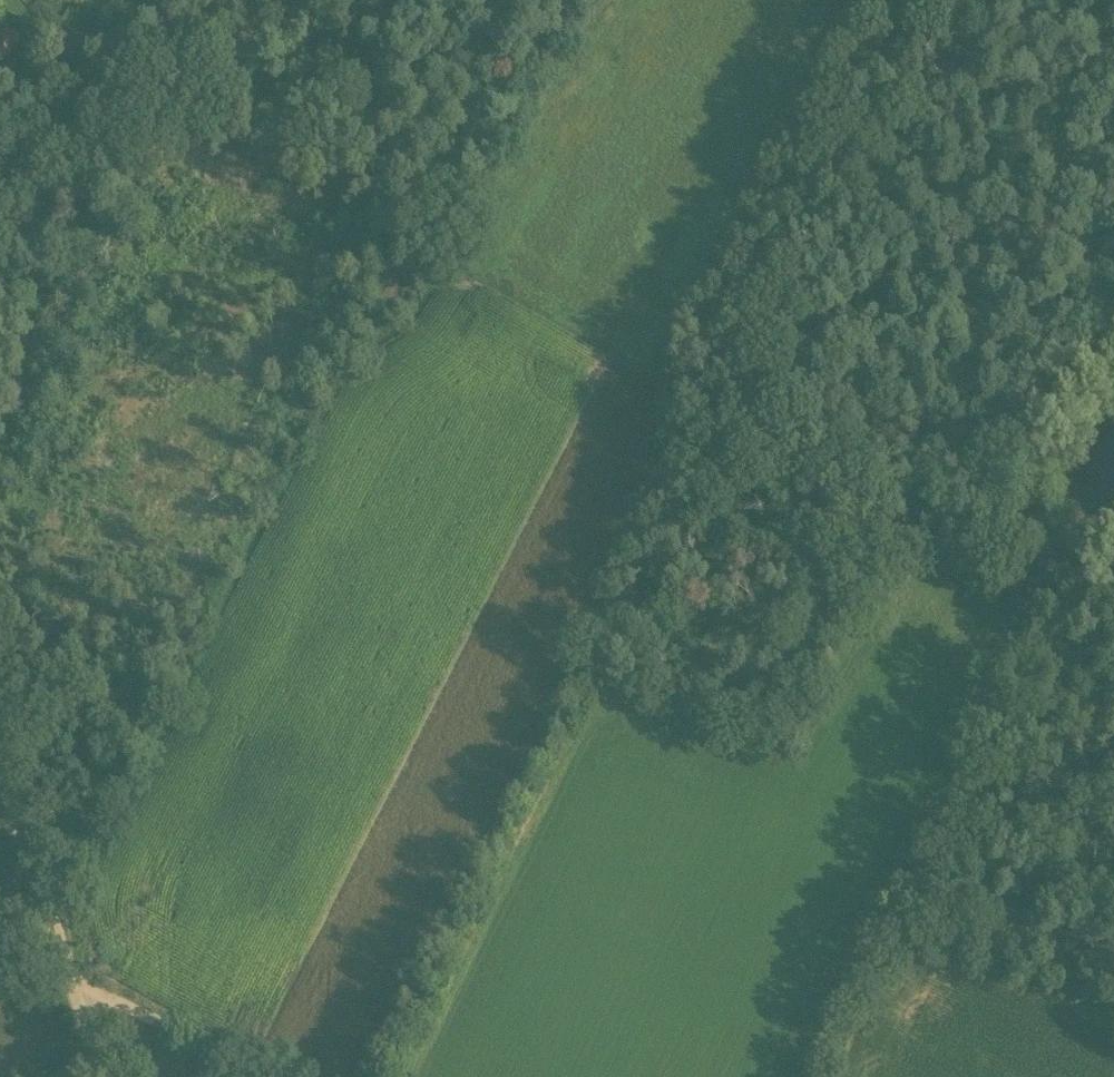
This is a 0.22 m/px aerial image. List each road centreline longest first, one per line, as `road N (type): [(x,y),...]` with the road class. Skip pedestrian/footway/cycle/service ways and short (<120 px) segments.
road 1 (track): [(266,1076),(68,978)]
road 2 (track): [(68,978),(0,770)]

